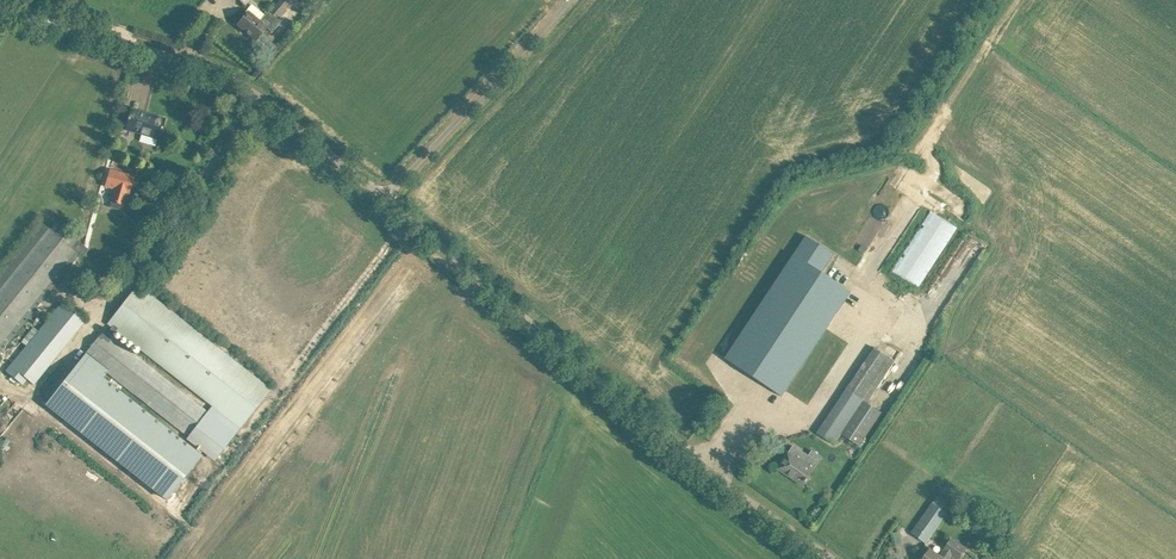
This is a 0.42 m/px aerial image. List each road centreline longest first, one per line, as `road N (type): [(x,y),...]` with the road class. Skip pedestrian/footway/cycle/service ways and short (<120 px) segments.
road 1 (unclassified): [(833,558),(662,433),(384,198)]
road 2 (unclassified): [(384,198),(232,80),(0,7)]
road 3 (unclassified): [(384,198),(570,0)]

